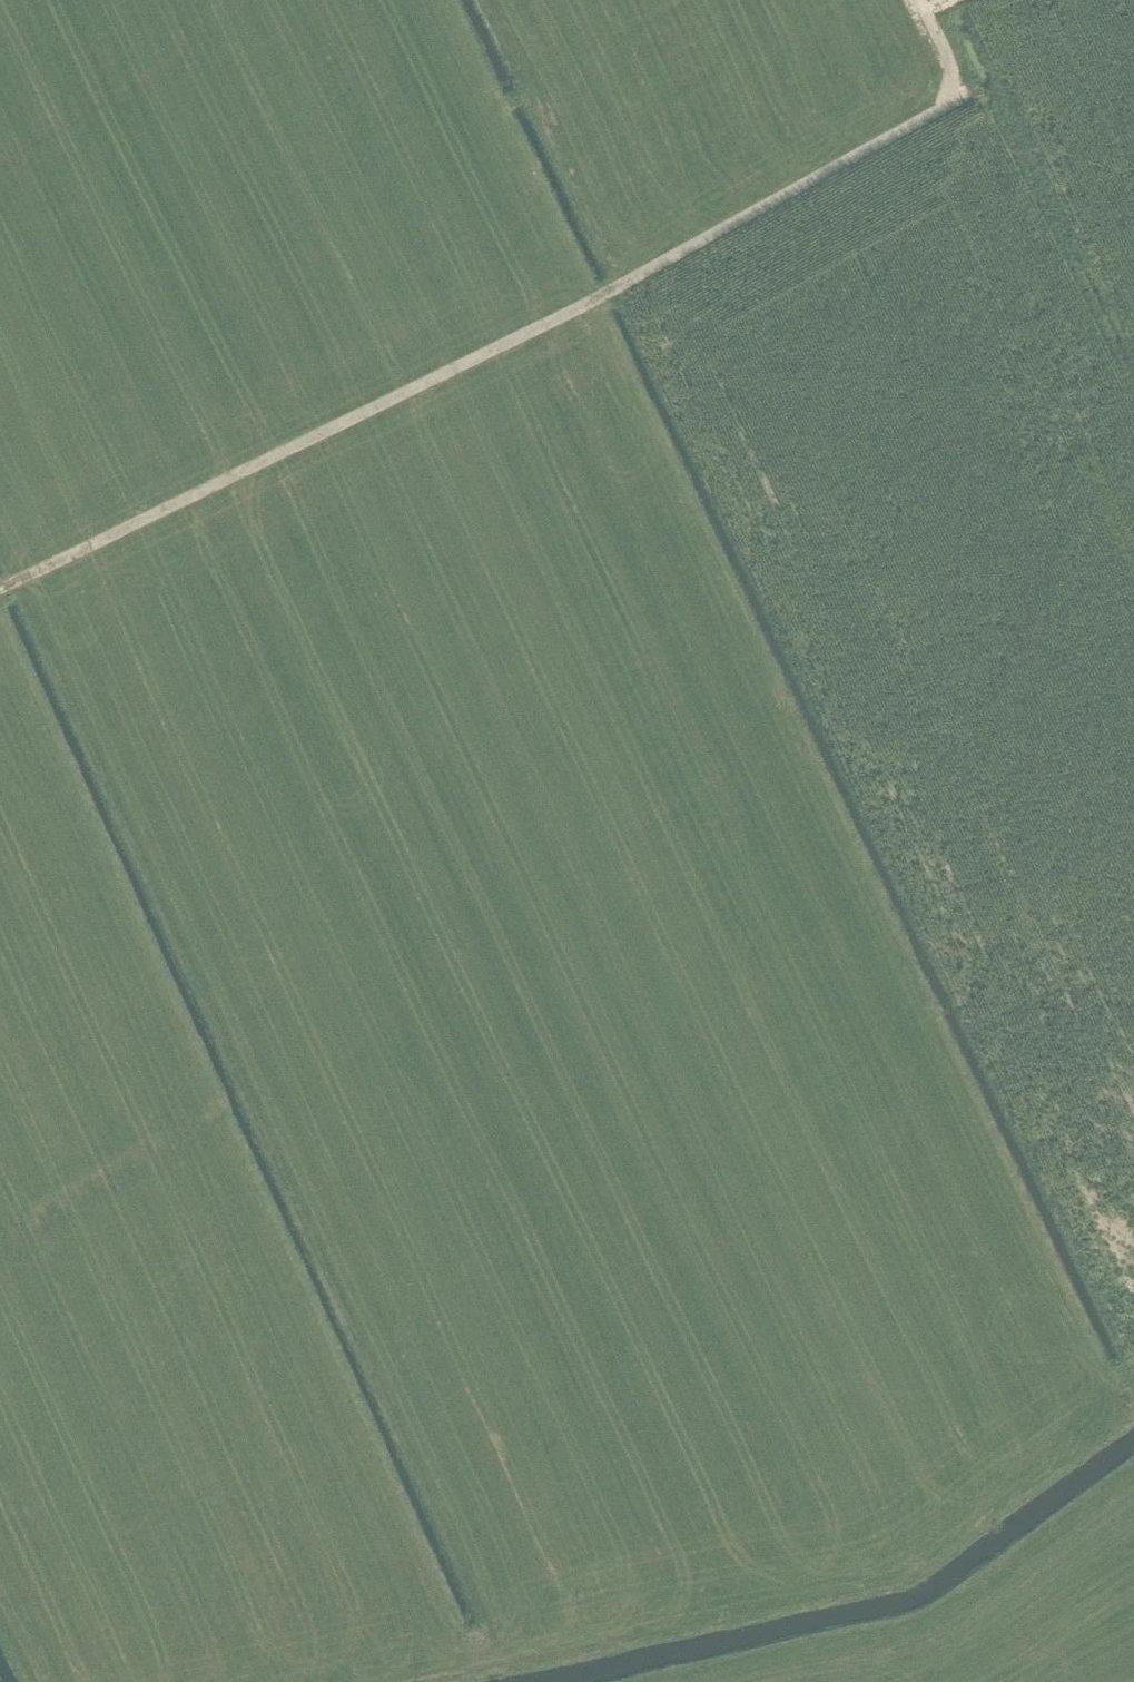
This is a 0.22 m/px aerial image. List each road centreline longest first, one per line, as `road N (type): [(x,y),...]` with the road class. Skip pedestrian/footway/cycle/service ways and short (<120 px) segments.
road 1 (track): [(925,0),(972,92),(587,301),(0,595)]

